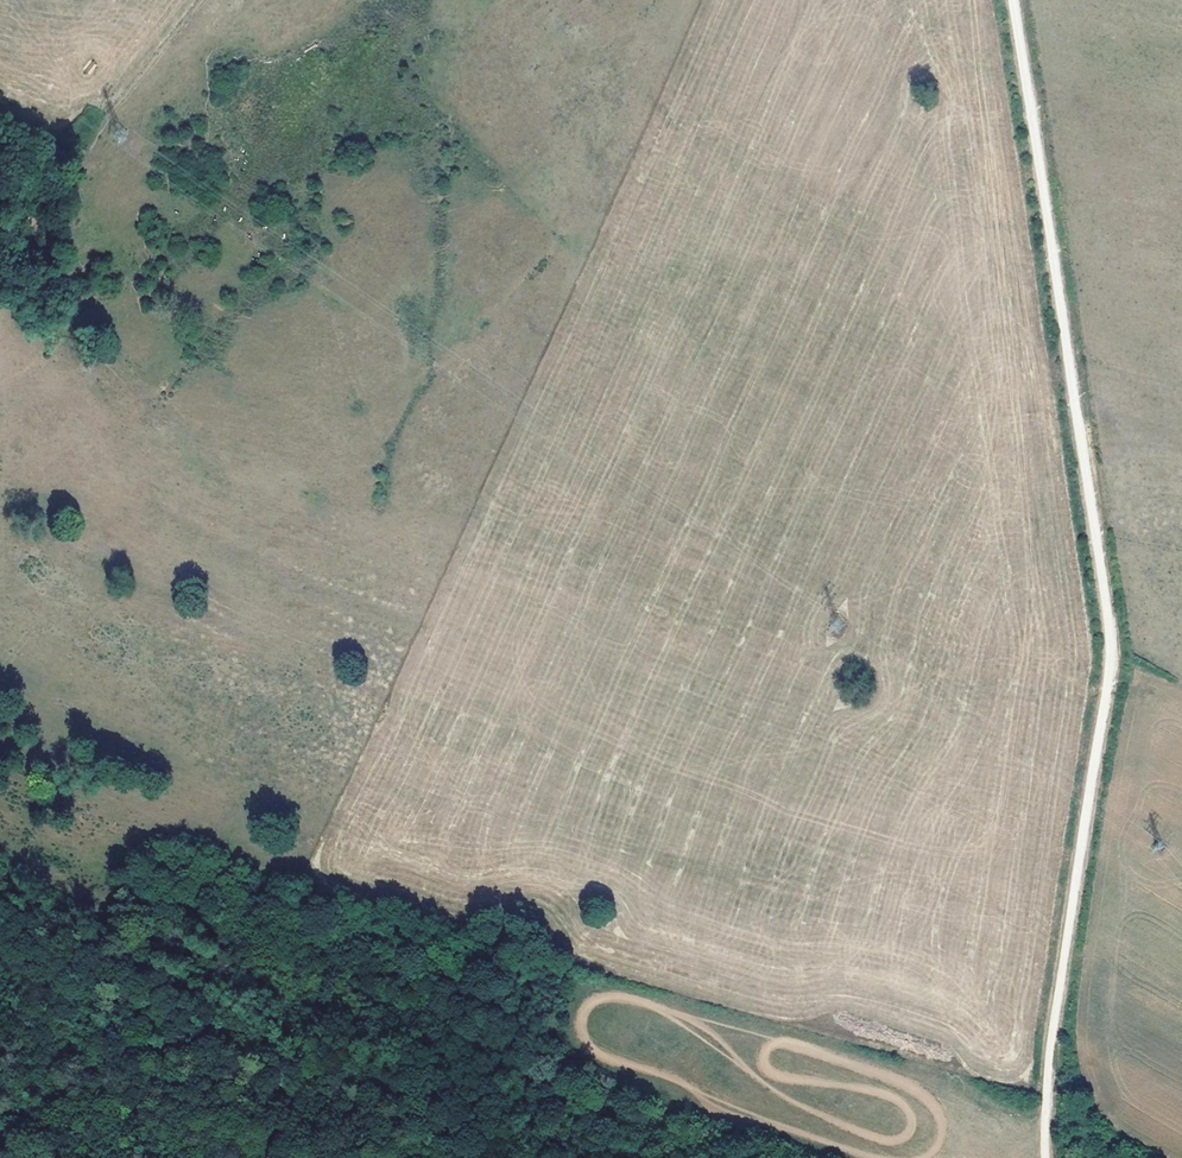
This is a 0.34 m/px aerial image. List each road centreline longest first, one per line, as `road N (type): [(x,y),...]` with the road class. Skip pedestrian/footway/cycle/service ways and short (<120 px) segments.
road 1 (track): [(1019,0),(1114,642),(1054,1157)]

